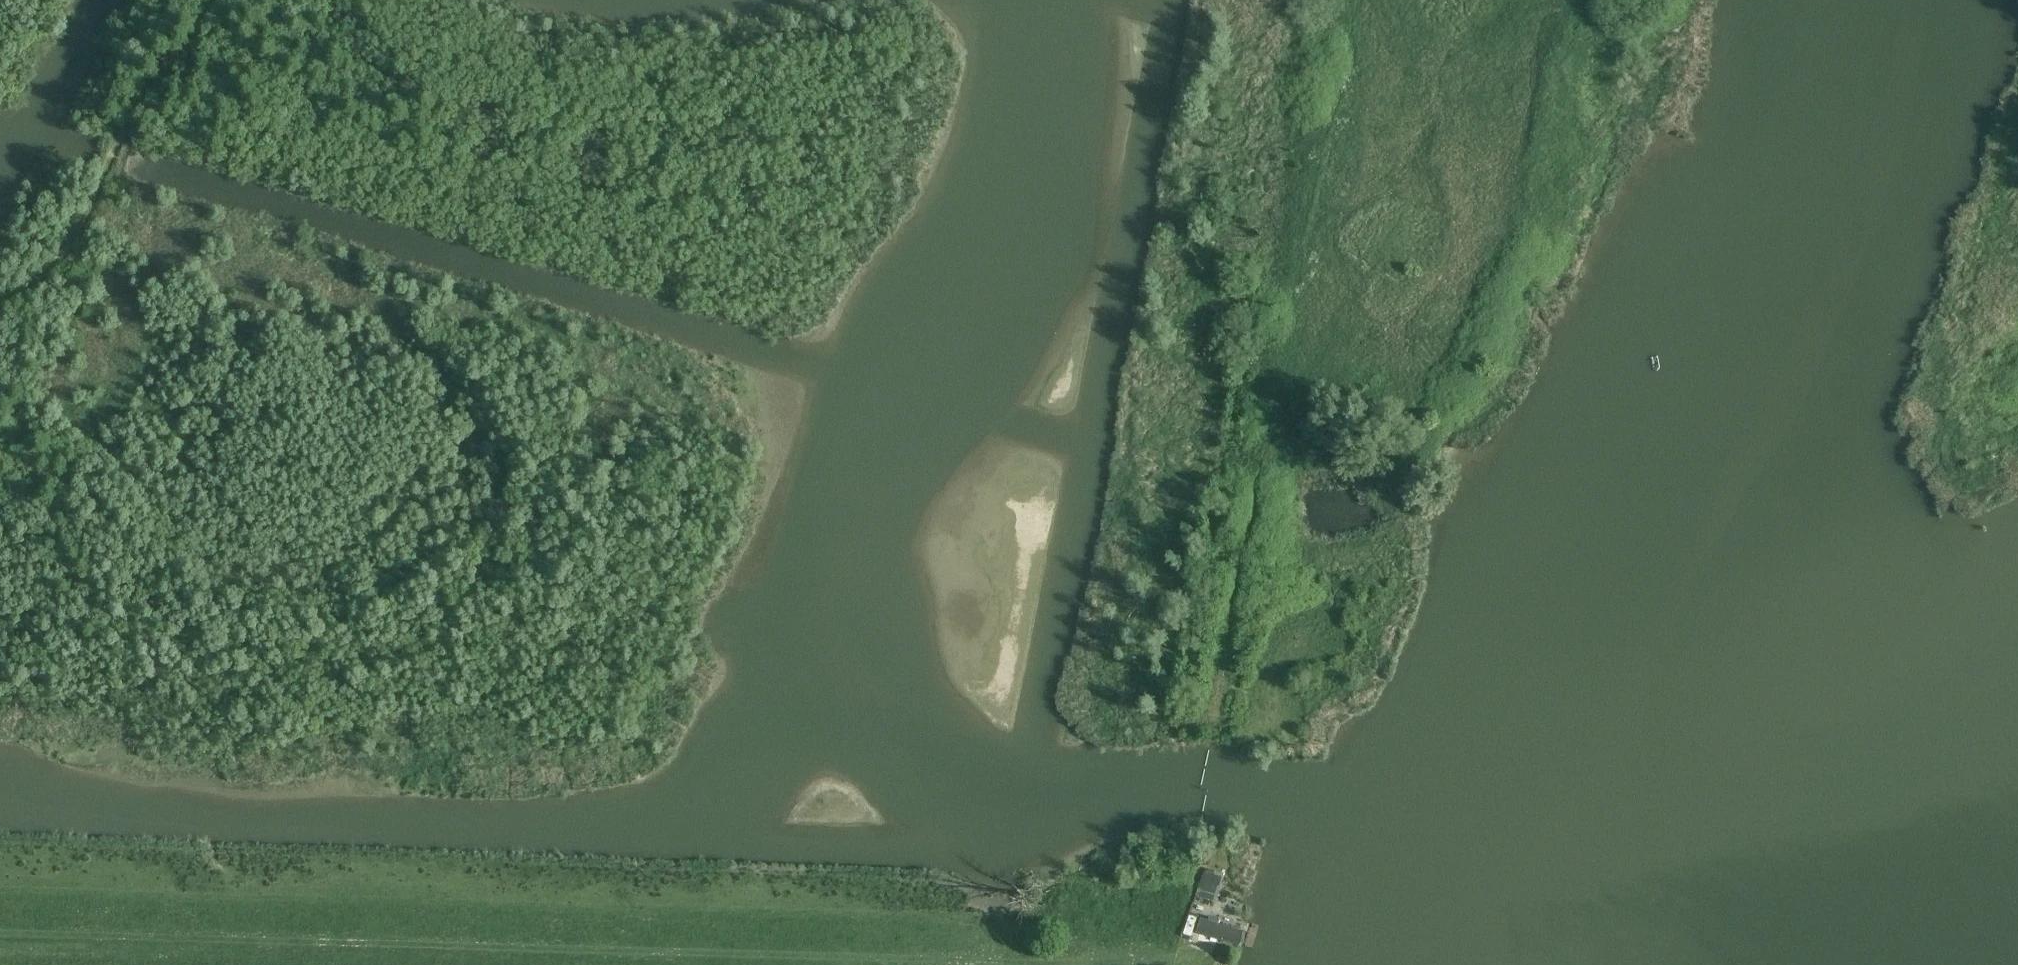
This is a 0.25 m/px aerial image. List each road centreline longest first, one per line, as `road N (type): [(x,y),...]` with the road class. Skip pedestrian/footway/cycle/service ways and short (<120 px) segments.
road 1 (track): [(1213,724),(1353,0)]

